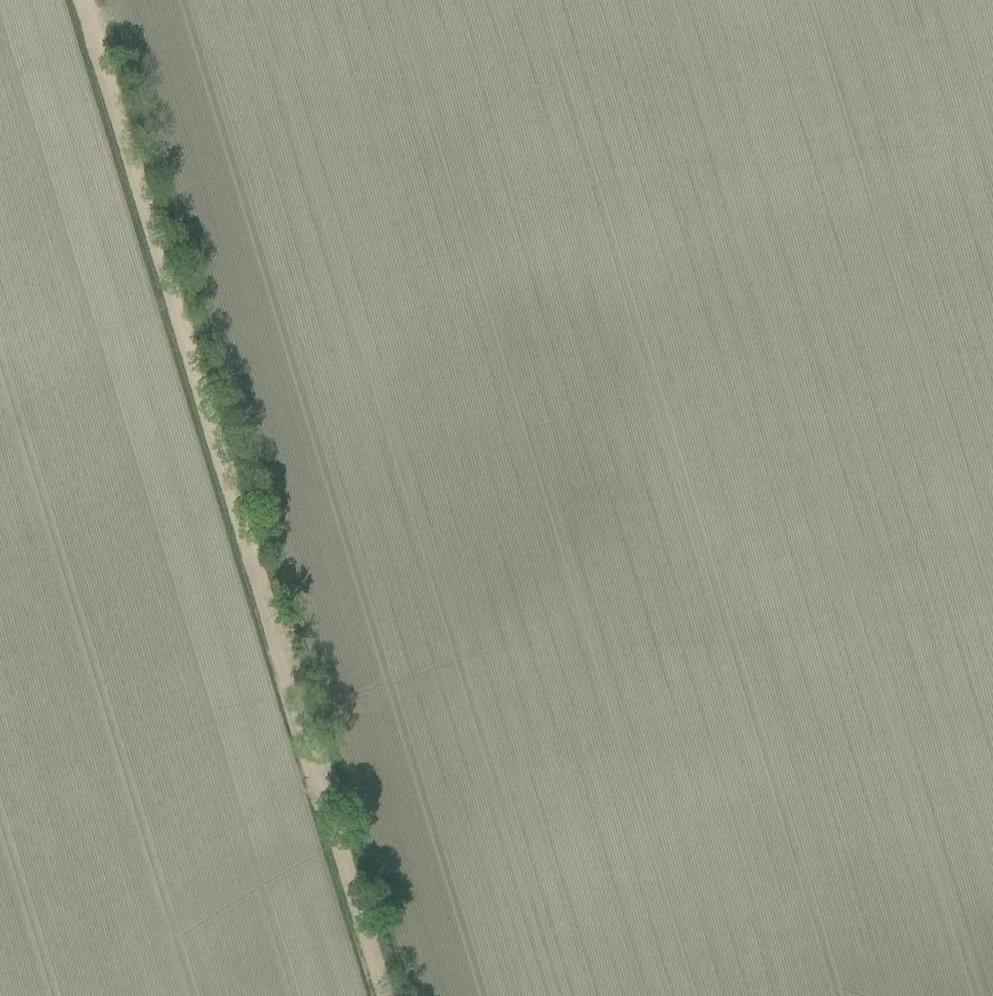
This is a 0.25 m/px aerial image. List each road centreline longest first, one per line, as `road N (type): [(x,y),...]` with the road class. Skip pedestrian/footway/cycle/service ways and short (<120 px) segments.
road 1 (track): [(84,0),(386,995)]

